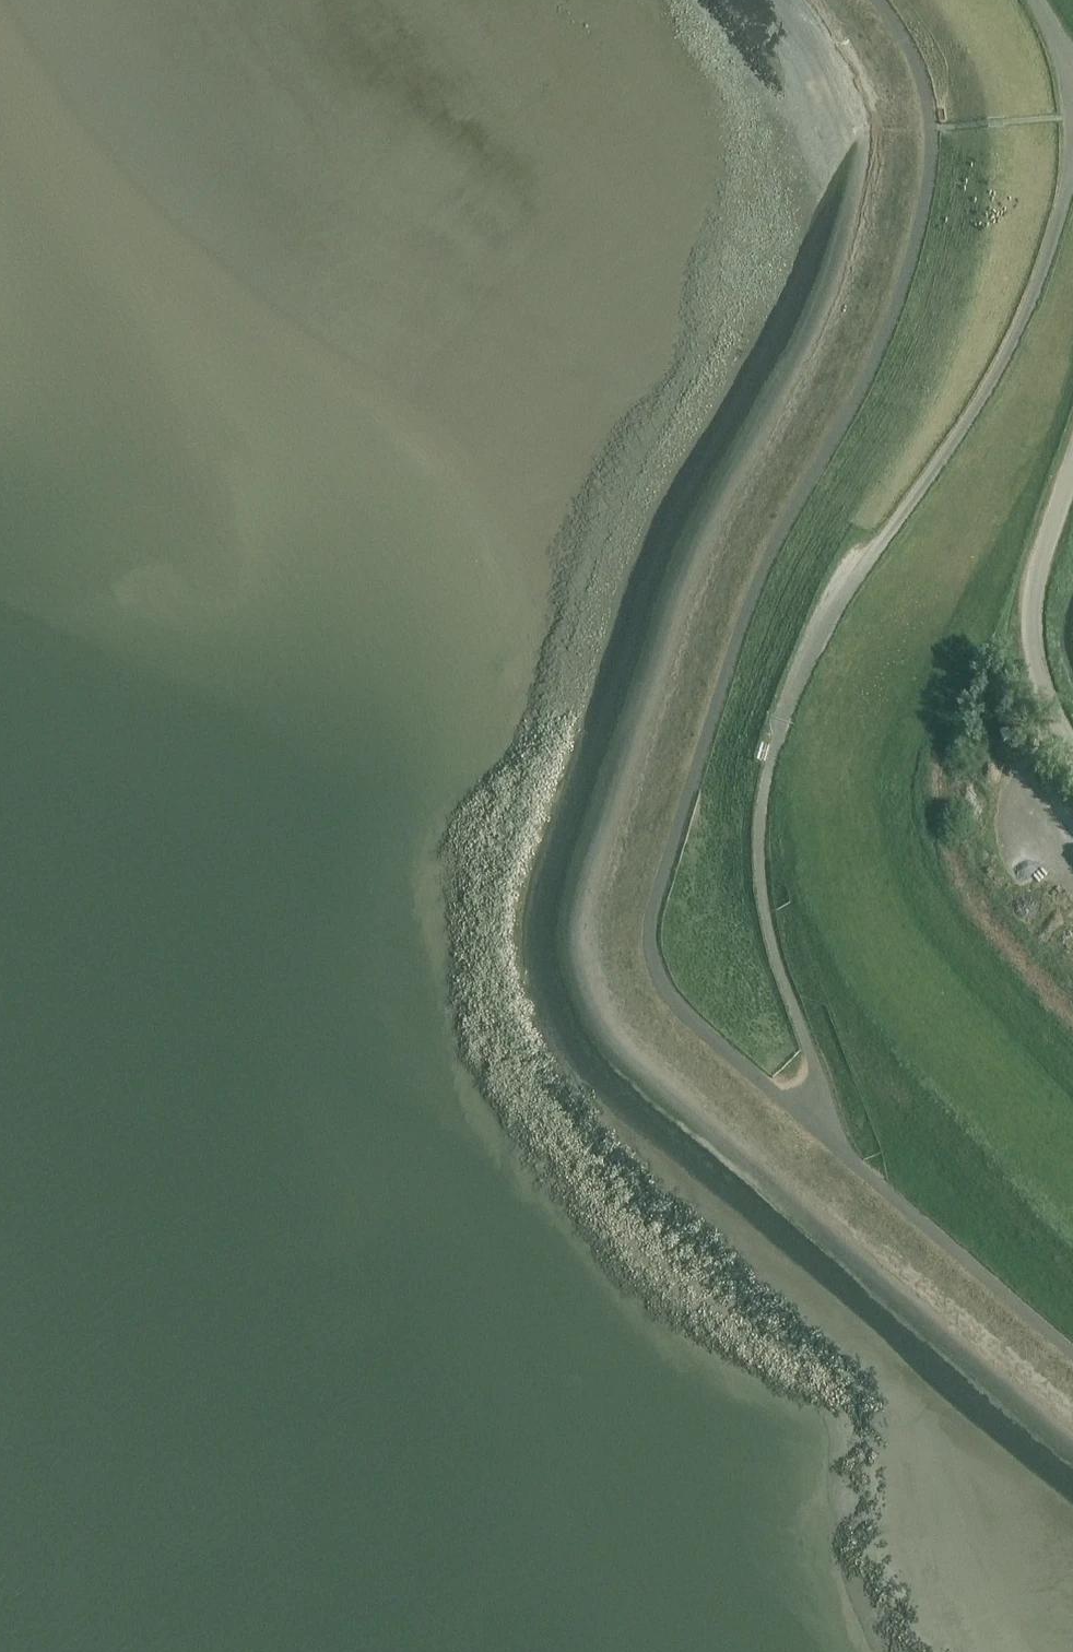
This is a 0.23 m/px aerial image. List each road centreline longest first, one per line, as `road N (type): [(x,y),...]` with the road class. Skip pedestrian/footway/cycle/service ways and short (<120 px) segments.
road 1 (unclassified): [(1072,736),(1040,680),(1034,622),(1039,575),(1072,476)]

